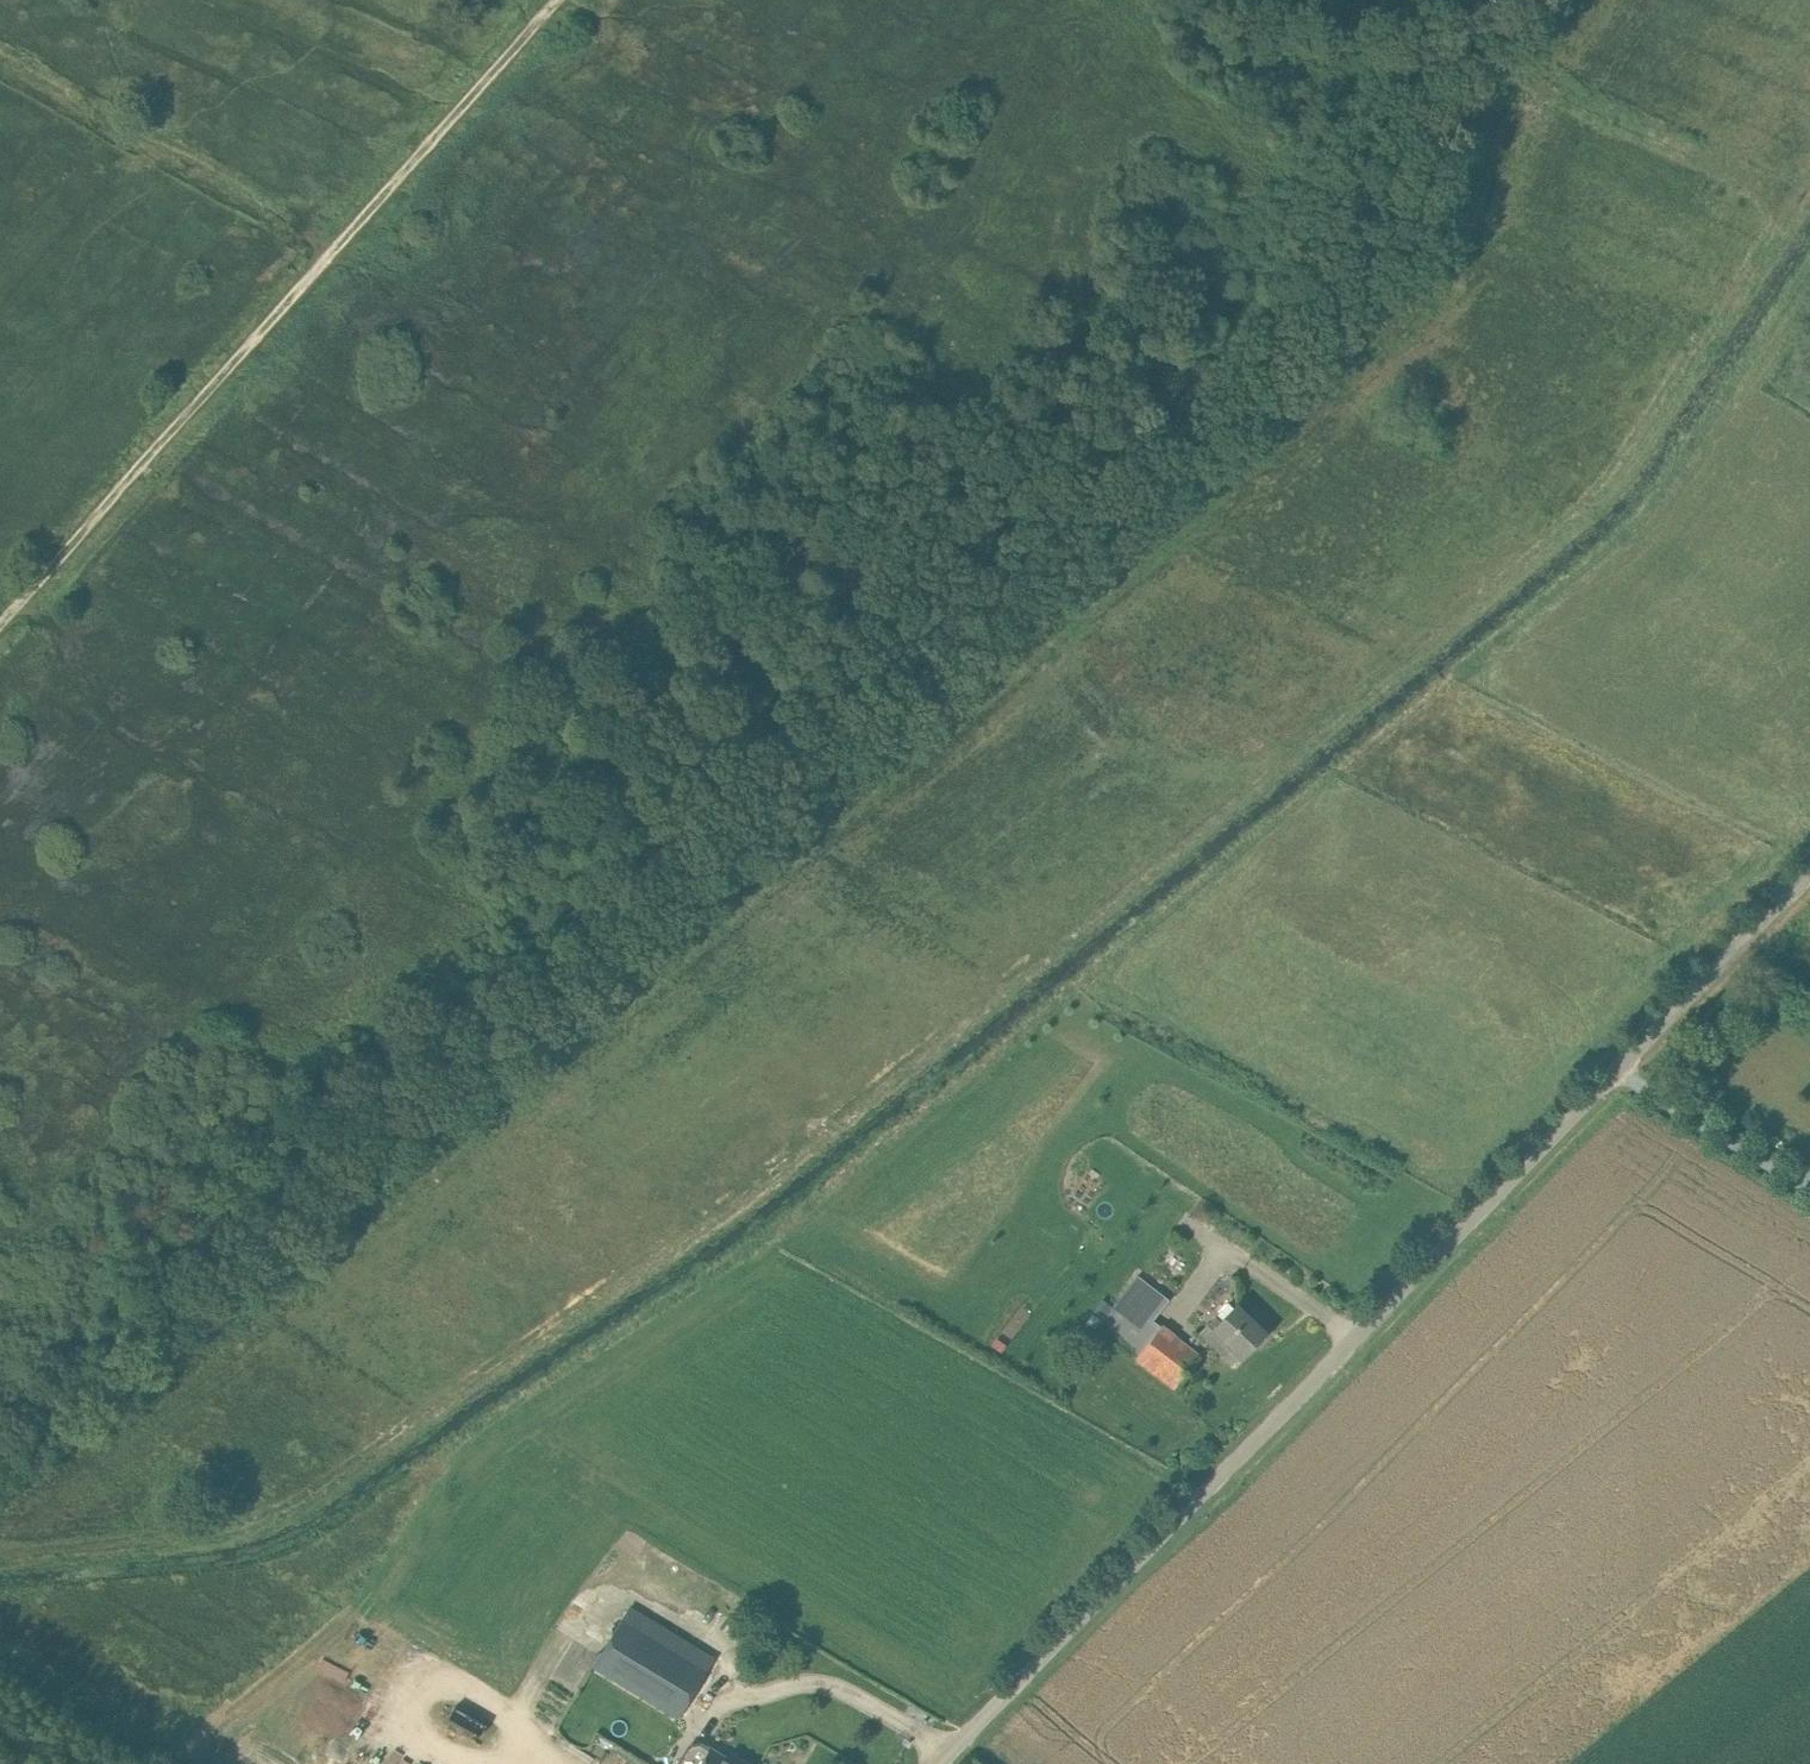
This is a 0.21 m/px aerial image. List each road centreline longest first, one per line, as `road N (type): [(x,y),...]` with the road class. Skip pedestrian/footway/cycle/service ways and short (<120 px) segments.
road 1 (unclassified): [(938,1763),(1809,870)]
road 2 (track): [(558,0),(0,627)]

